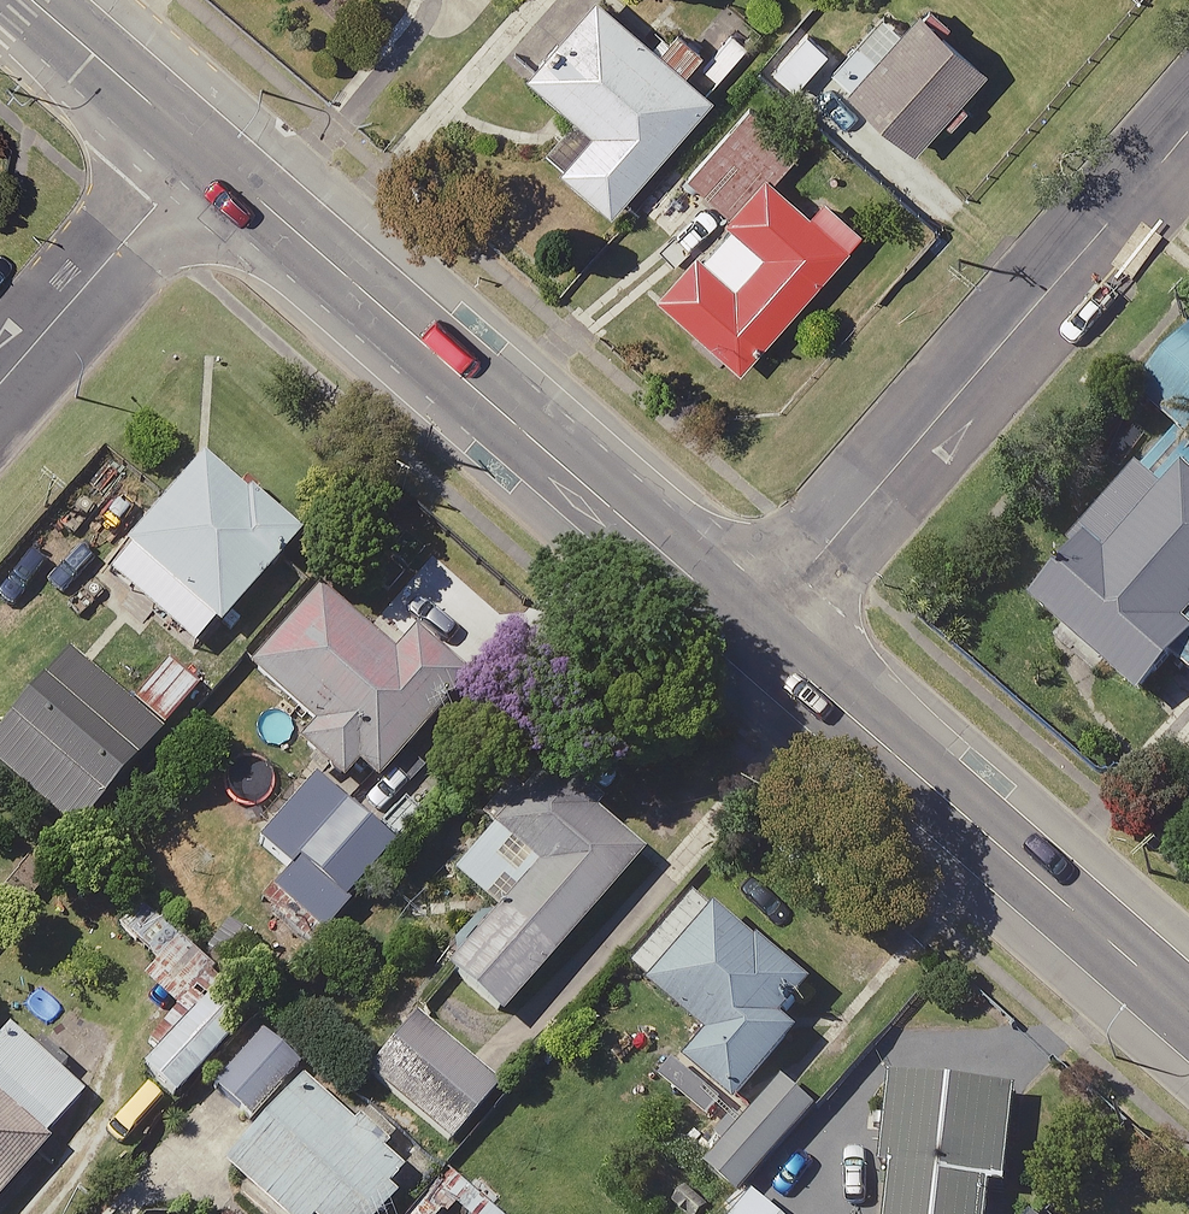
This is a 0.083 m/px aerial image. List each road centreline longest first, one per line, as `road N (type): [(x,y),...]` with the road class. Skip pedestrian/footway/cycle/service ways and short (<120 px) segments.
road 1 (secondary): [(202,150),(757,629)]
road 2 (tertiary): [(757,629),(1188,133)]
road 3 (secondary): [(757,629),(1188,1007)]
road 4 (residential): [(0,383),(202,150)]
road 5 (secondary): [(36,0),(202,150)]

